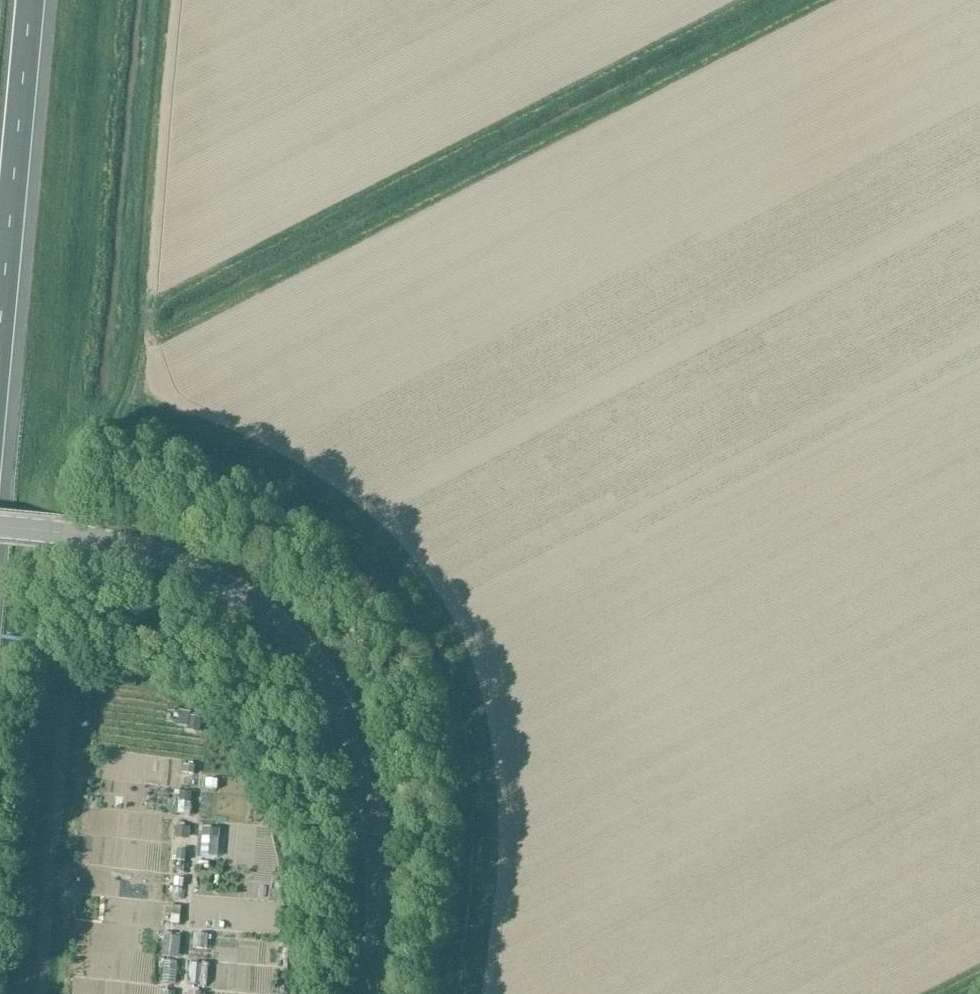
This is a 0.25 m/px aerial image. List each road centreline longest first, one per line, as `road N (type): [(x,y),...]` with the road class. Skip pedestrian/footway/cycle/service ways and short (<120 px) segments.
road 1 (tertiary): [(370,993),(377,848),(356,746),(314,662),(248,602),(163,558),(112,541),(0,527)]
road 2 (motorway): [(0,317),(29,0)]

